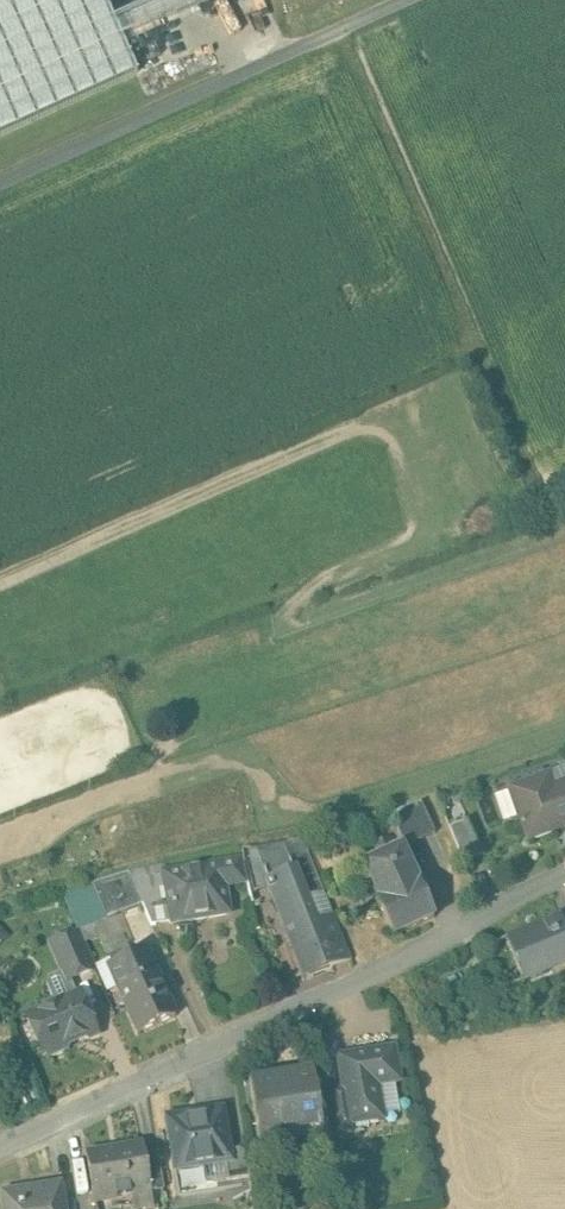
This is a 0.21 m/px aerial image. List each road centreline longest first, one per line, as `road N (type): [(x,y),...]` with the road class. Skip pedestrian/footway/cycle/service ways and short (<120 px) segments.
road 1 (residential): [(0,1147),(564,877)]
road 2 (track): [(0,178),(394,0)]

